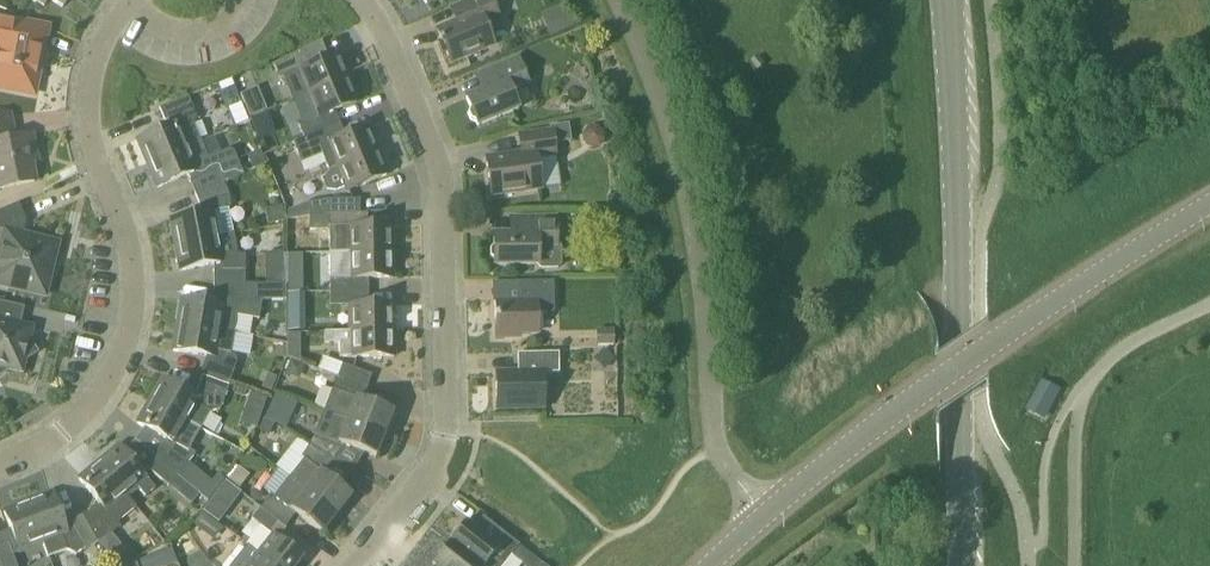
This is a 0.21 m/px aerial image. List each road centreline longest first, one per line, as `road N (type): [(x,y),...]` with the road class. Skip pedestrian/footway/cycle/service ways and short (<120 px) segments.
road 1 (tertiary): [(705,565),(882,421),(1209,204)]
road 2 (residential): [(356,565),(432,469),(446,420),(443,174),(374,16),(359,0)]
road 3 (secondary): [(964,565),(948,0)]
road 4 (residential): [(132,0),(94,59),(90,98),(90,132),(129,240),(129,331),(116,374),(84,412),(48,443),(0,461)]

